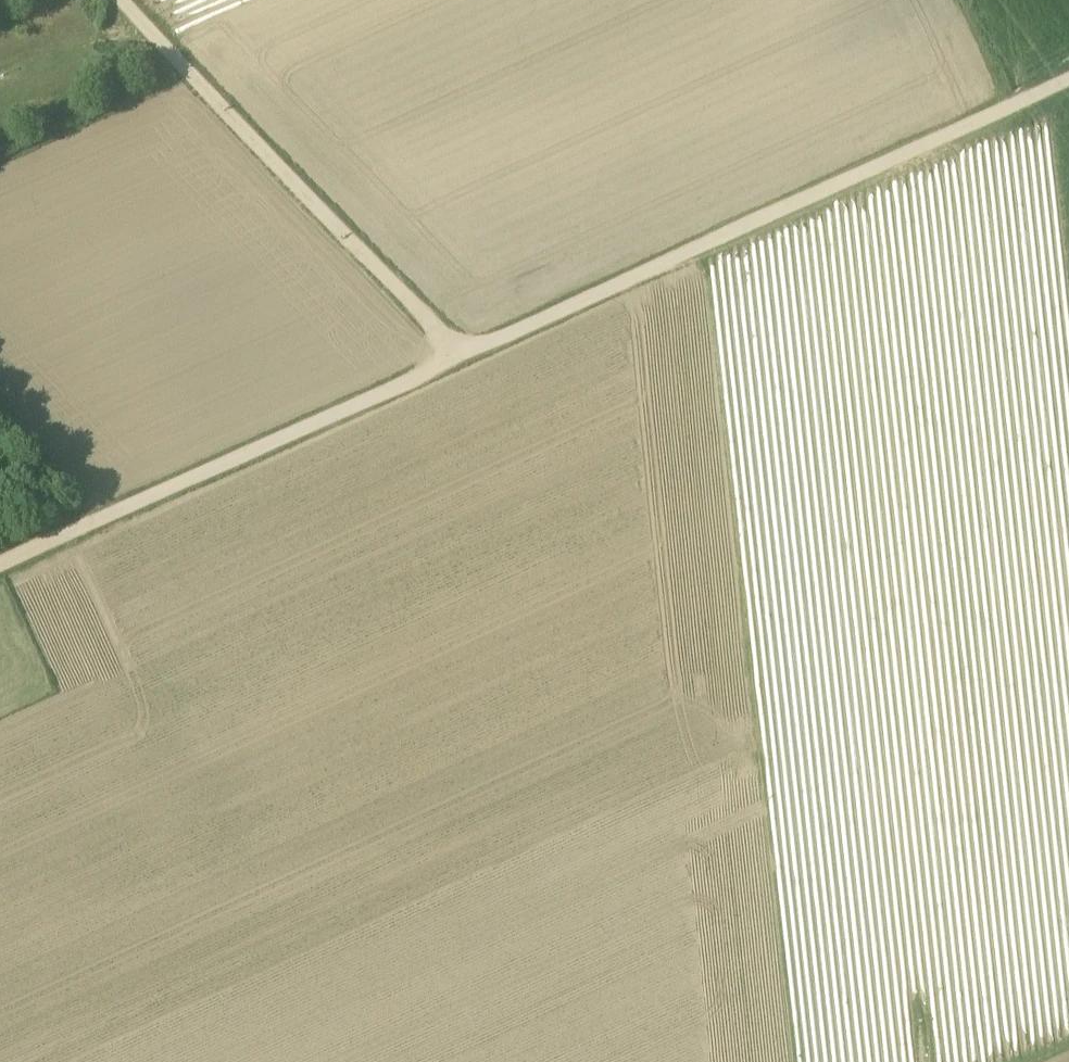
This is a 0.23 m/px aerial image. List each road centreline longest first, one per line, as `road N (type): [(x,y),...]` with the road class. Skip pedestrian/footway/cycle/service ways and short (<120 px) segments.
road 1 (track): [(458,357),(1068,87)]
road 2 (track): [(0,564),(458,357)]
road 3 (track): [(458,357),(122,0)]
road 4 (track): [(144,24),(0,70)]

